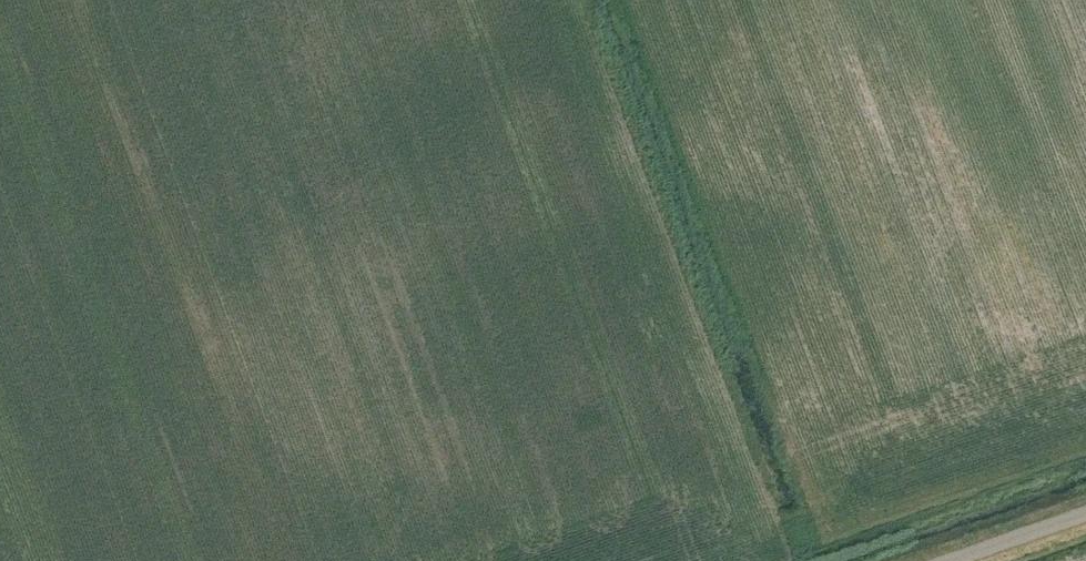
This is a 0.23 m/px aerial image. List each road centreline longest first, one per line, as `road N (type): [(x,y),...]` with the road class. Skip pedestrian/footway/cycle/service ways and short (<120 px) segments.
road 1 (unclassified): [(948,560),(1085,513)]

